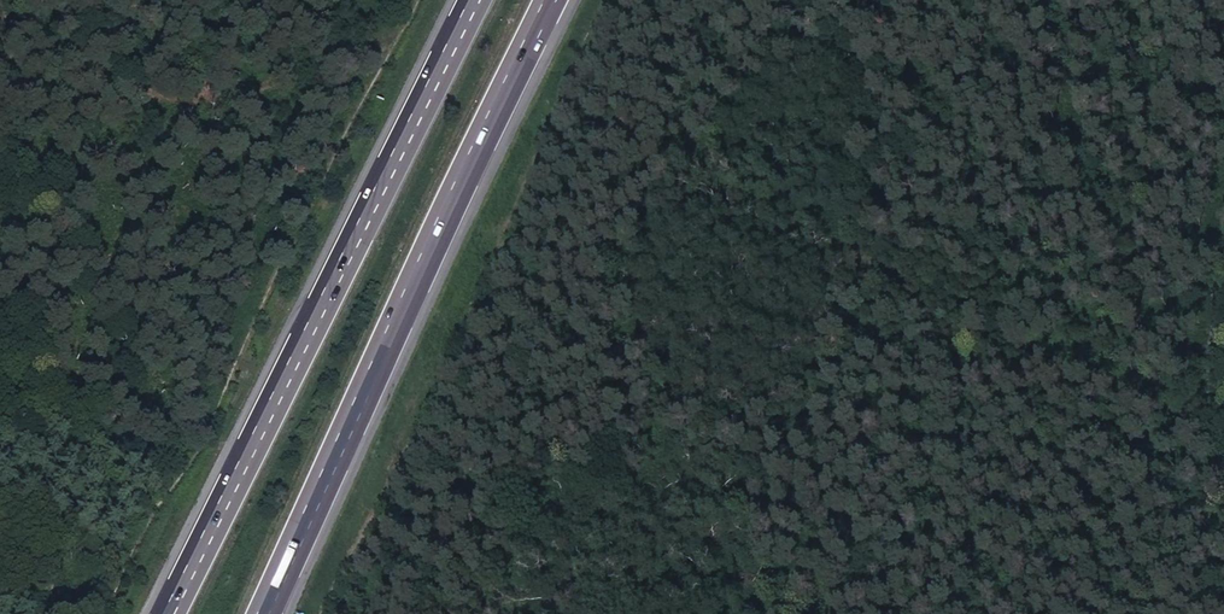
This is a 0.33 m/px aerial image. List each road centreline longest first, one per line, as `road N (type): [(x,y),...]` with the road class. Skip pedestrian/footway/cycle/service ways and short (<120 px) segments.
road 1 (track): [(105,613),(165,495),(213,424),(417,0)]
road 2 (trunk): [(473,0),(169,613)]
road 3 (trunk): [(263,613),(550,0)]

